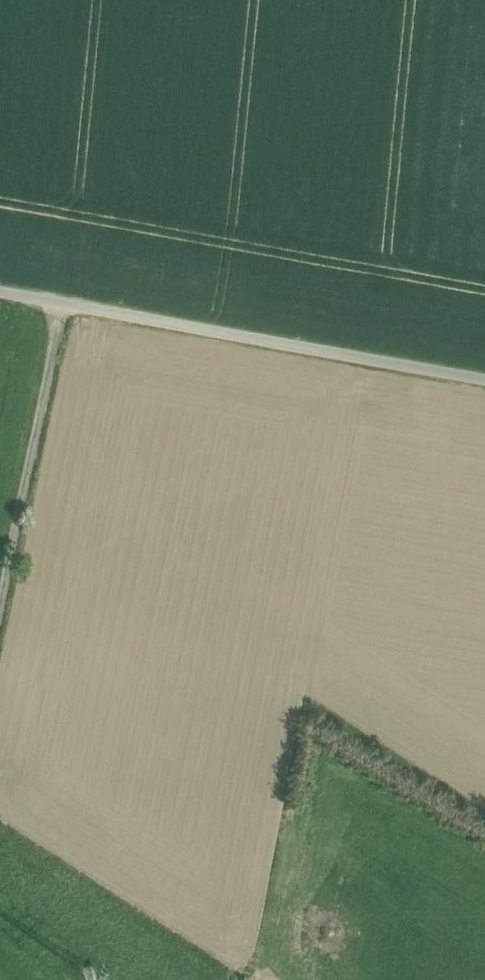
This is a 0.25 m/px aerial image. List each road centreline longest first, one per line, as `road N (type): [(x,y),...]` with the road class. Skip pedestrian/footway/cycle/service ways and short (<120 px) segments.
road 1 (unclassified): [(484,378),(0,292)]
road 2 (track): [(316,711),(484,811)]

